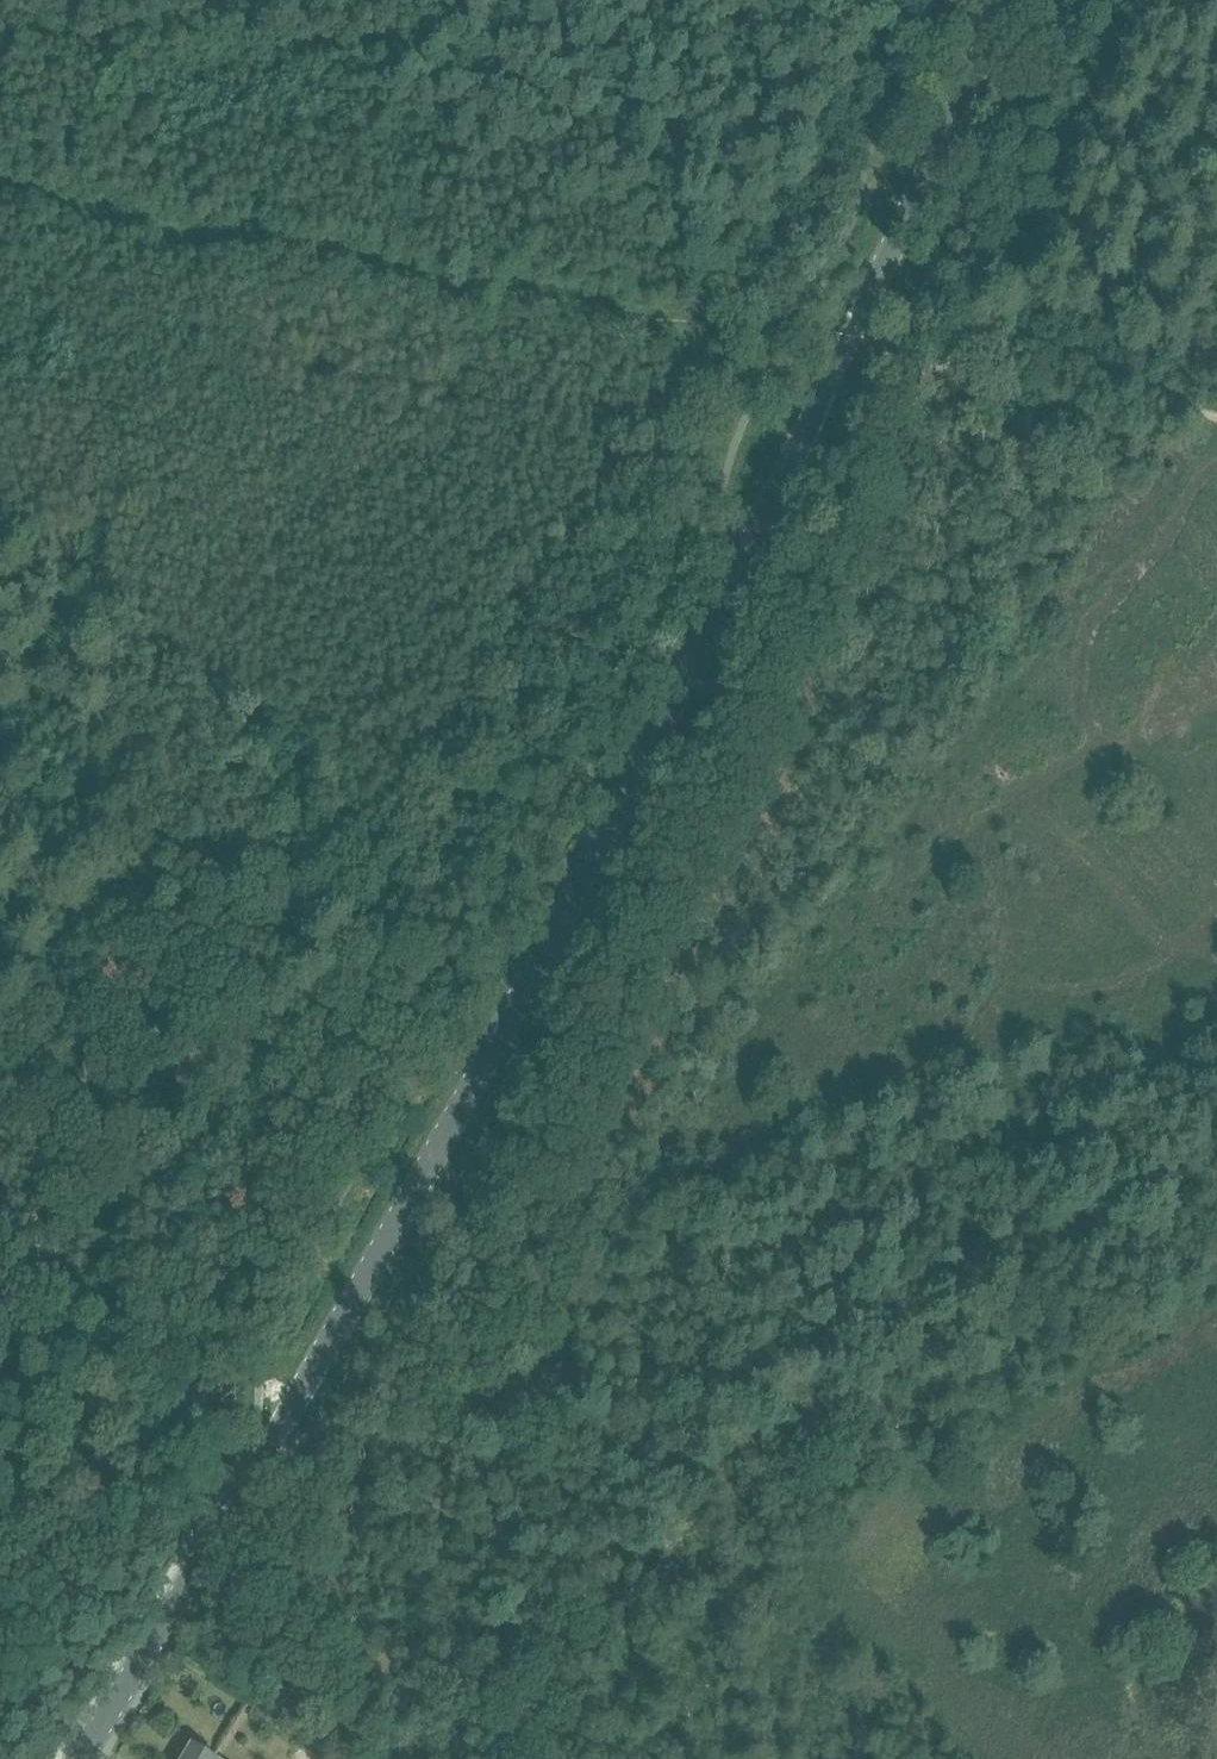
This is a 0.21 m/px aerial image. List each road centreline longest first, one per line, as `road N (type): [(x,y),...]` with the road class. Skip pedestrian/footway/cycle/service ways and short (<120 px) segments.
road 1 (tertiary): [(79,1758),(431,1159),(687,670),(1005,0)]

